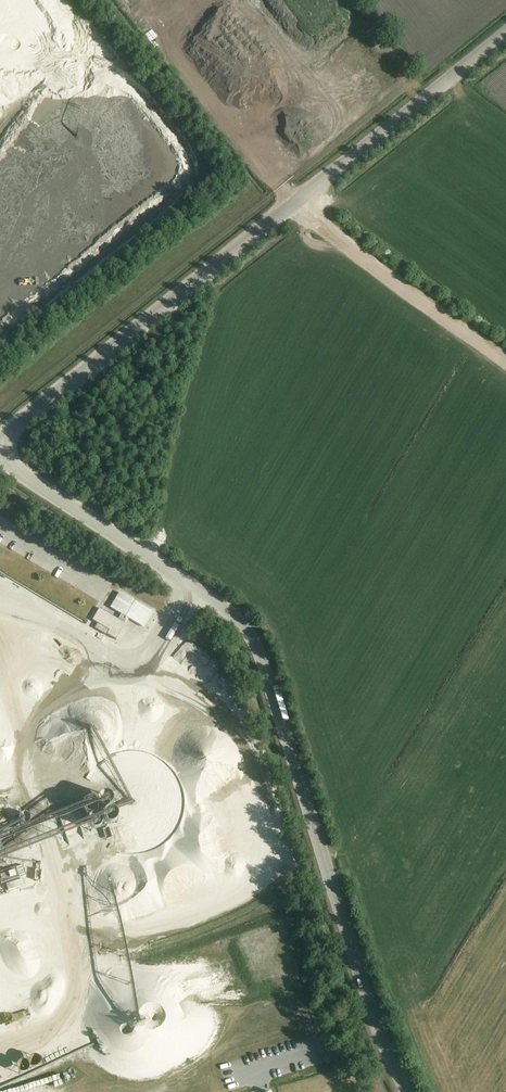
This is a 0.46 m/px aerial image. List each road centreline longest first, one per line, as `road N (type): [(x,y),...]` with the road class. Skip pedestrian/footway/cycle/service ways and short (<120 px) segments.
road 1 (unclassified): [(405,1091),(381,1039),(253,639),(226,610),(0,458)]
road 2 (unclassified): [(0,440),(505,33)]
road 3 (track): [(505,365),(291,207)]

